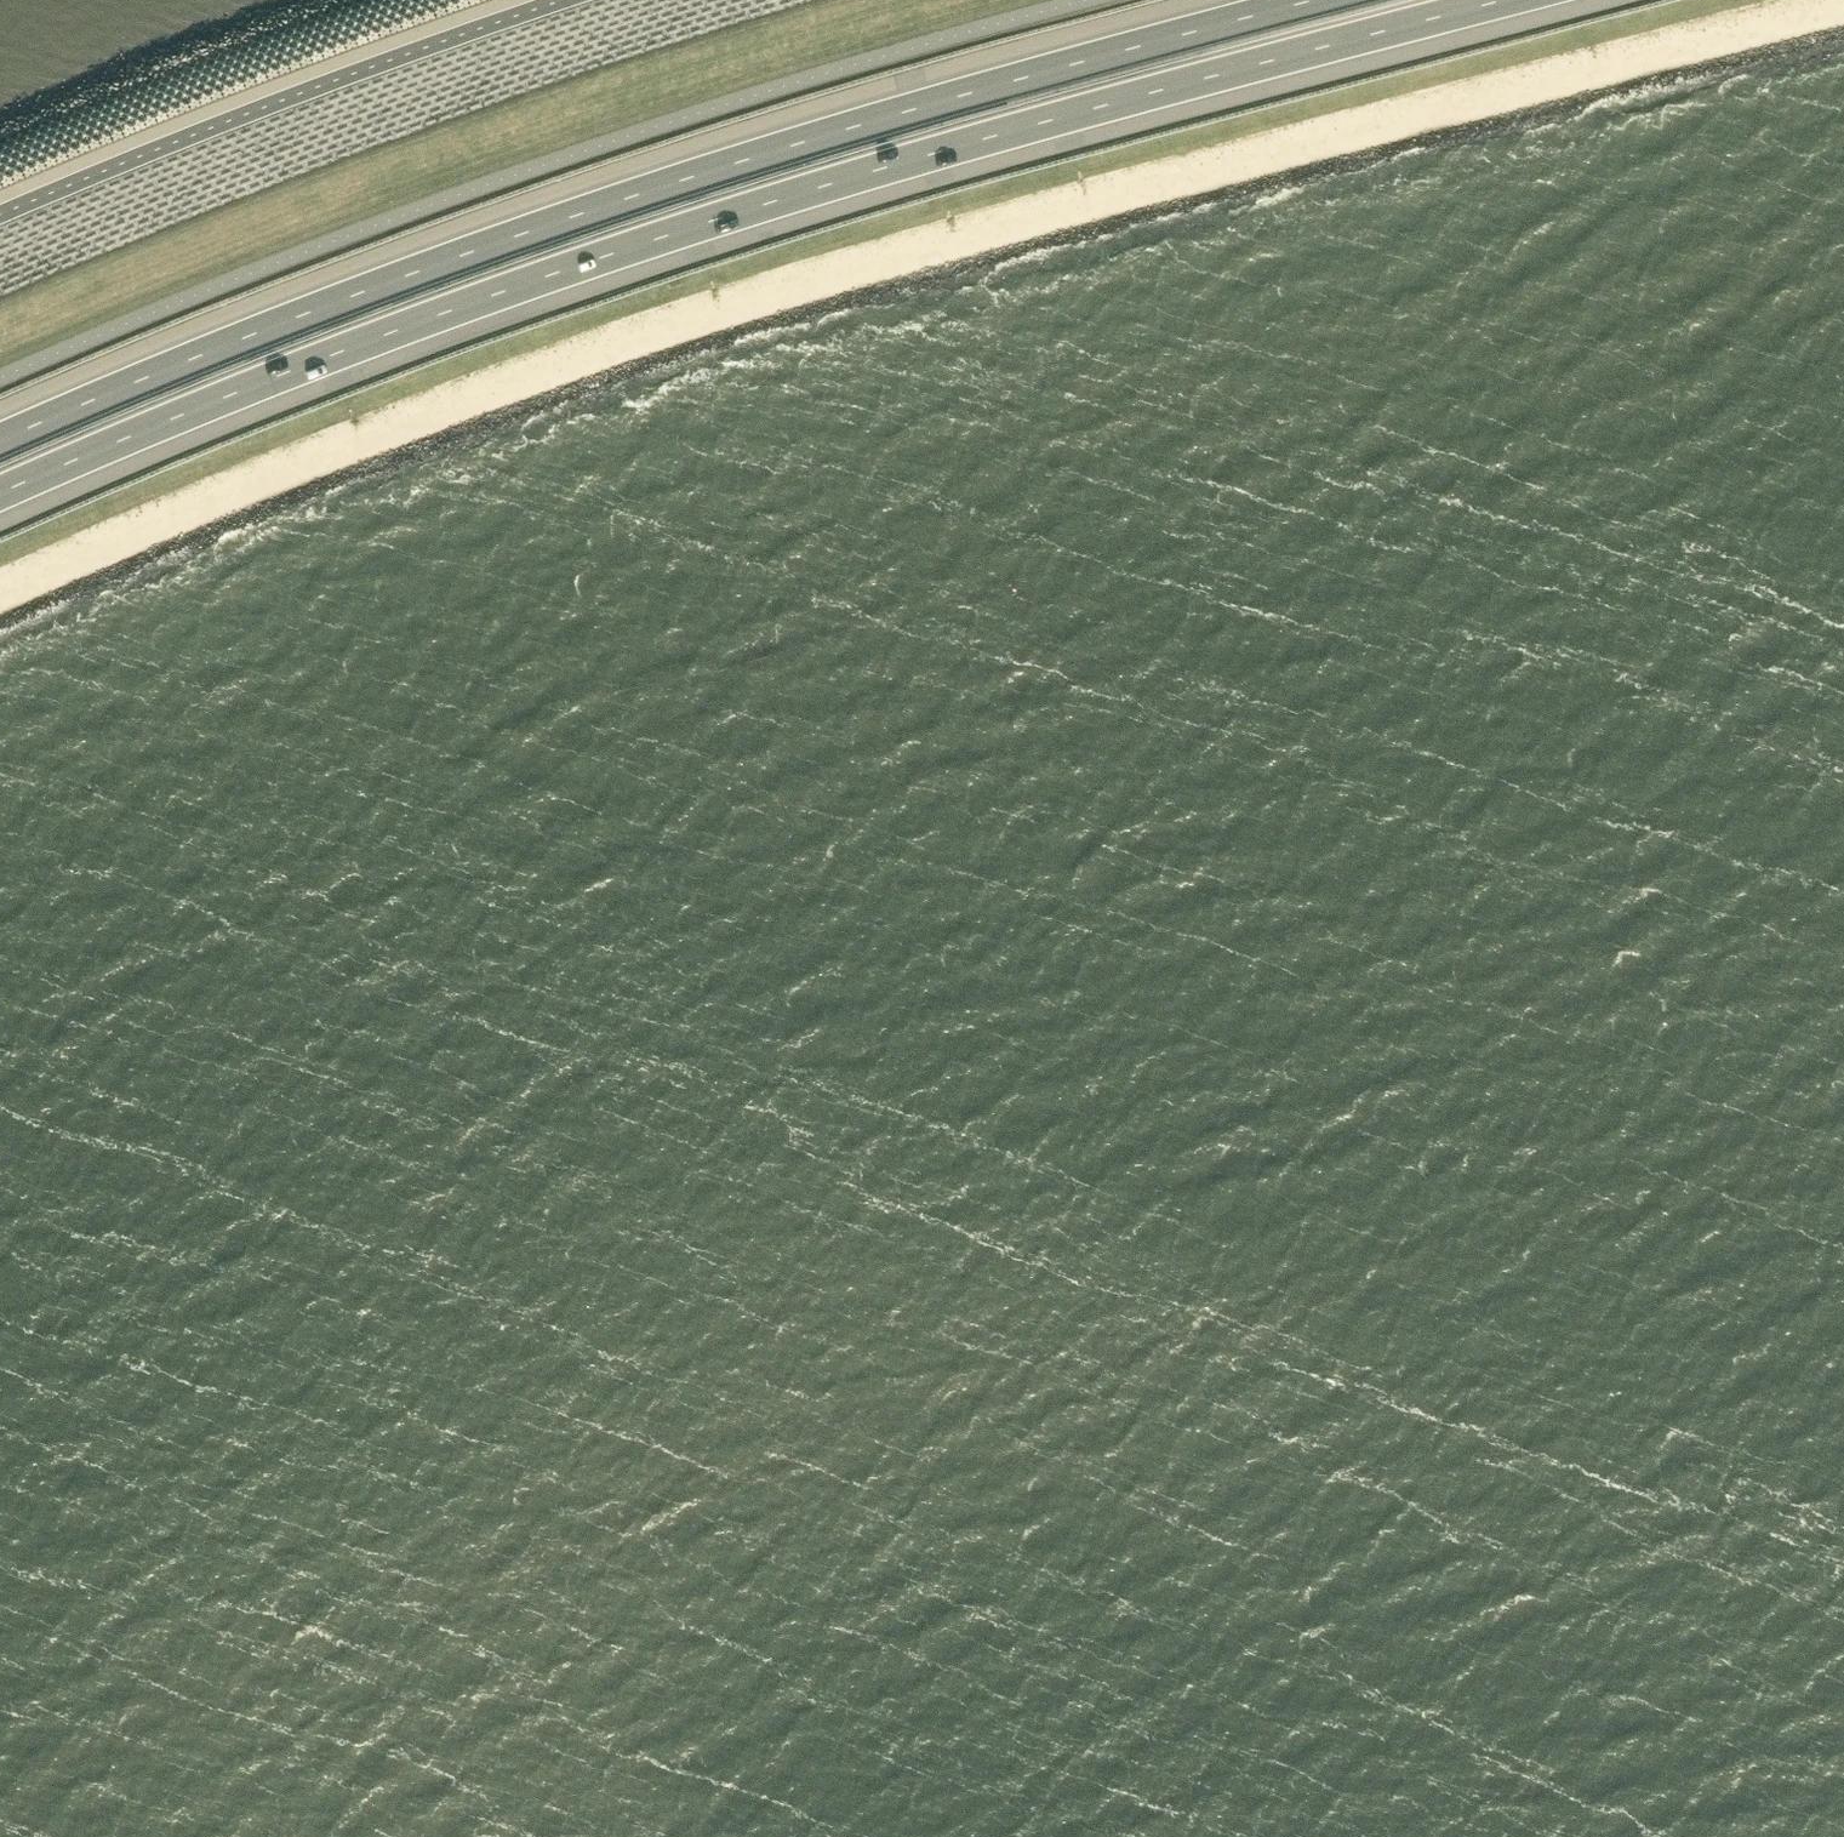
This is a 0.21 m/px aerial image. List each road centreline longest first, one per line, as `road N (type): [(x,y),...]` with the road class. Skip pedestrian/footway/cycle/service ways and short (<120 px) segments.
road 1 (motorway): [(0,492),(313,361),(757,205),(1498,0)]
road 2 (motorway): [(1307,0),(967,92),(552,221),(297,315),(0,439)]

